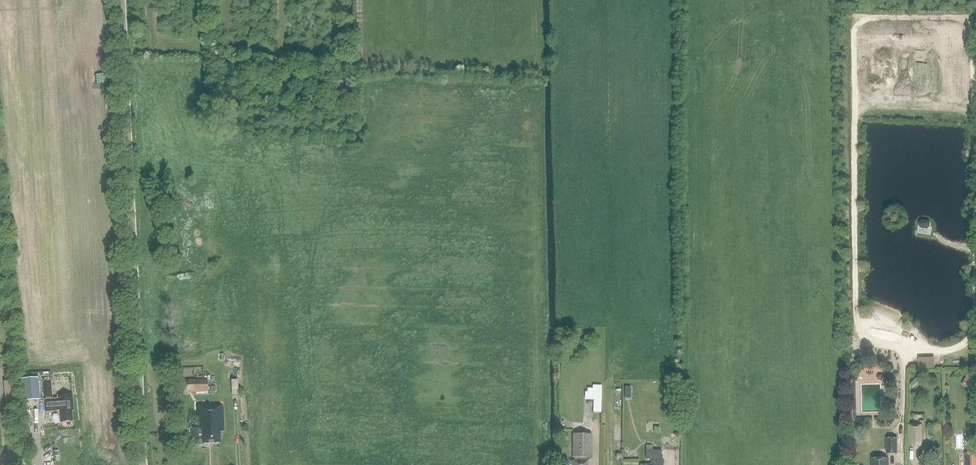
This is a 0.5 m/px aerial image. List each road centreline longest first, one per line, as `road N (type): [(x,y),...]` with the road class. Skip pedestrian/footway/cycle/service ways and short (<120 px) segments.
road 1 (unclassified): [(143,464),(121,0)]

